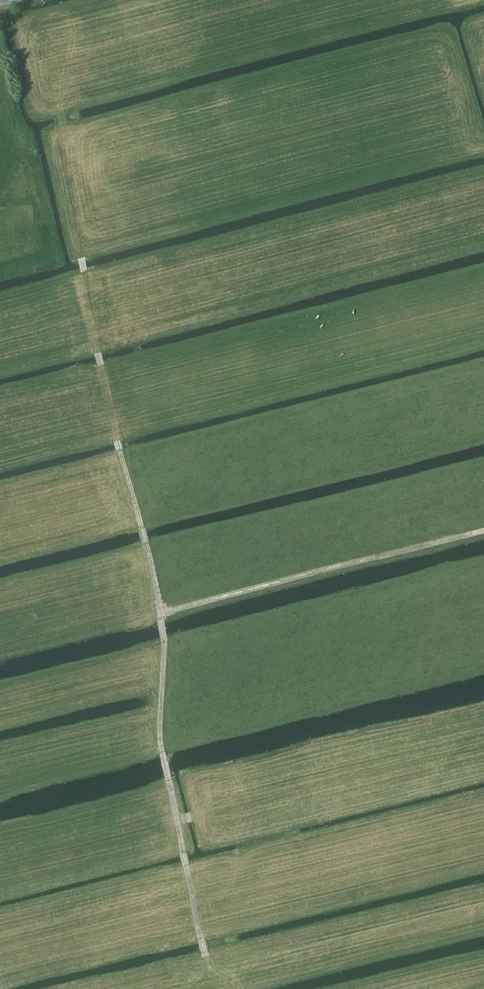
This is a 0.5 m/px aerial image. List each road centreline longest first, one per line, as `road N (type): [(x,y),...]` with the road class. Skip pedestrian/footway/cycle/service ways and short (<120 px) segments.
road 1 (track): [(162,620),(81,254)]
road 2 (track): [(161,613),(483,531)]
road 3 (track): [(163,753),(205,952)]
road 4 (track): [(0,182),(16,121),(0,60)]

